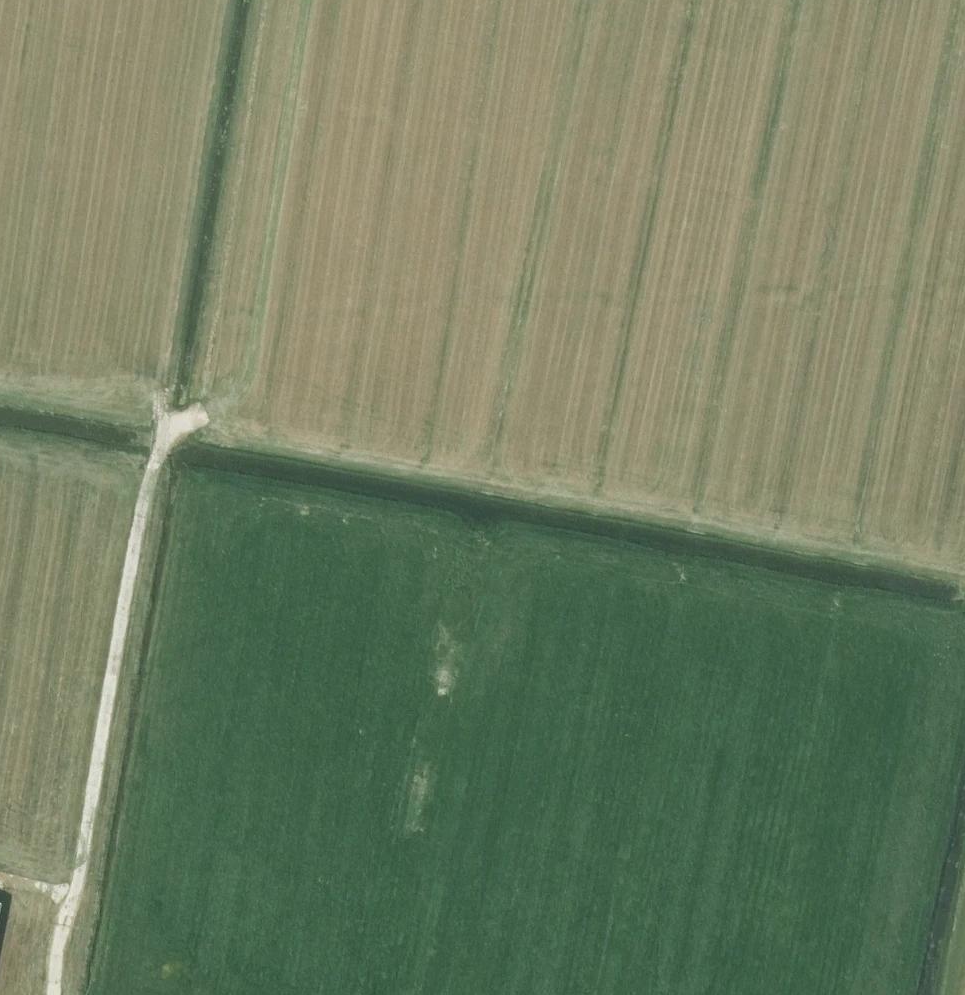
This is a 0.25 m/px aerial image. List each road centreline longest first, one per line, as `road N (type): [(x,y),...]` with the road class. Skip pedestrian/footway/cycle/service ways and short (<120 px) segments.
road 1 (track): [(199,416),(167,433),(141,516),(53,994)]

